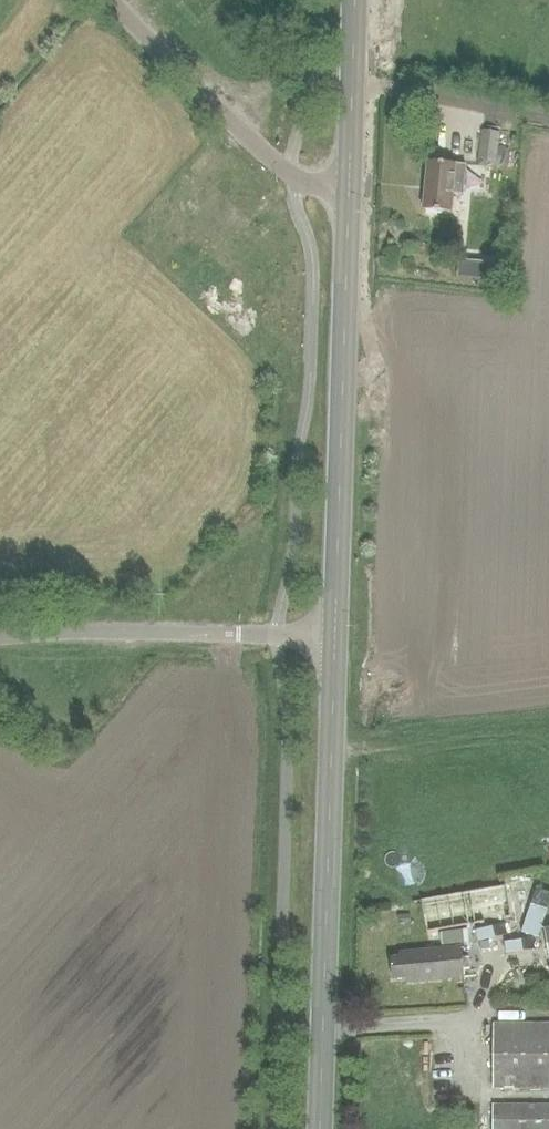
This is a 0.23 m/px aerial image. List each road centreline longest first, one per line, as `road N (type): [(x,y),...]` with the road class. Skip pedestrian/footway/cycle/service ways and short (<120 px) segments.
road 1 (unclassified): [(205,1128),(210,858),(202,813),(138,661),(92,580),(77,519)]
road 2 (unclassified): [(434,545),(433,460),(375,393),(351,334),(357,0)]
road 3 (unclassified): [(433,617),(426,641),(374,689),(339,744),(322,1128)]
road 4 (unclassified): [(77,519),(64,447),(68,411),(151,294),(183,224),(196,173),(206,51)]
road 5 (primary): [(239,1128),(246,762)]
road 6 (primary): [(283,0),(264,251)]
road 7 (primary): [(295,445),(264,251)]
road 8 (primary): [(212,591),(246,762)]
road 9 (primary): [(264,251),(235,417)]
road 10 (primary): [(246,762),(279,629)]

